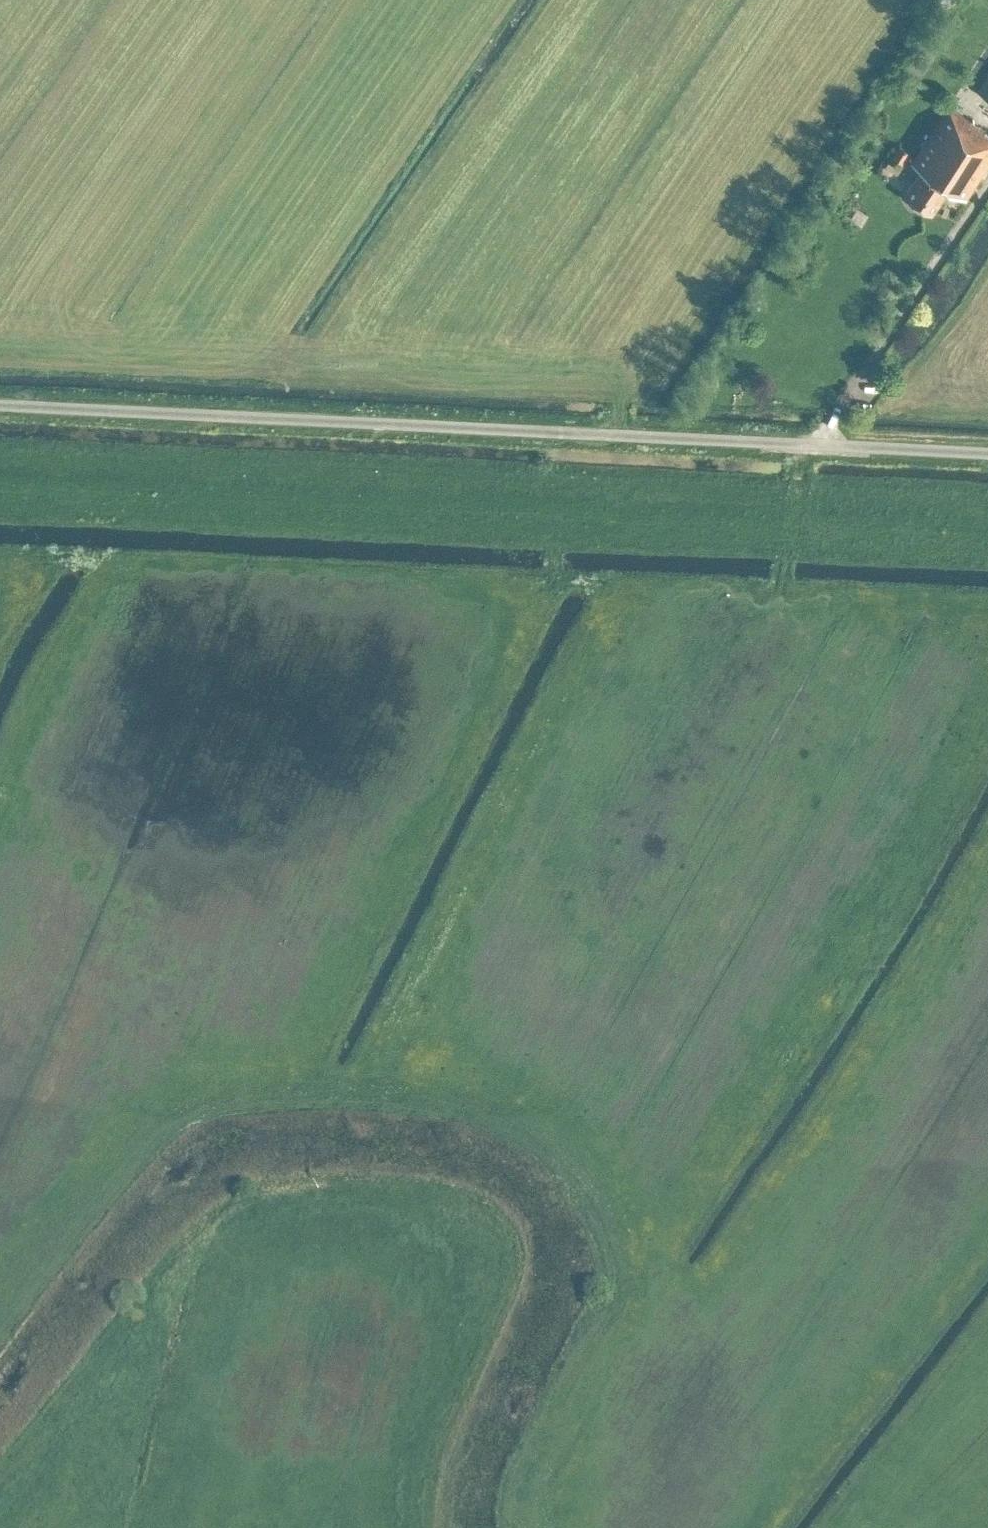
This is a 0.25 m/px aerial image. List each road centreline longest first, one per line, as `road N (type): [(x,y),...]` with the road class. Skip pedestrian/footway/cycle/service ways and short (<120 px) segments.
road 1 (unclassified): [(987,457),(0,404)]

